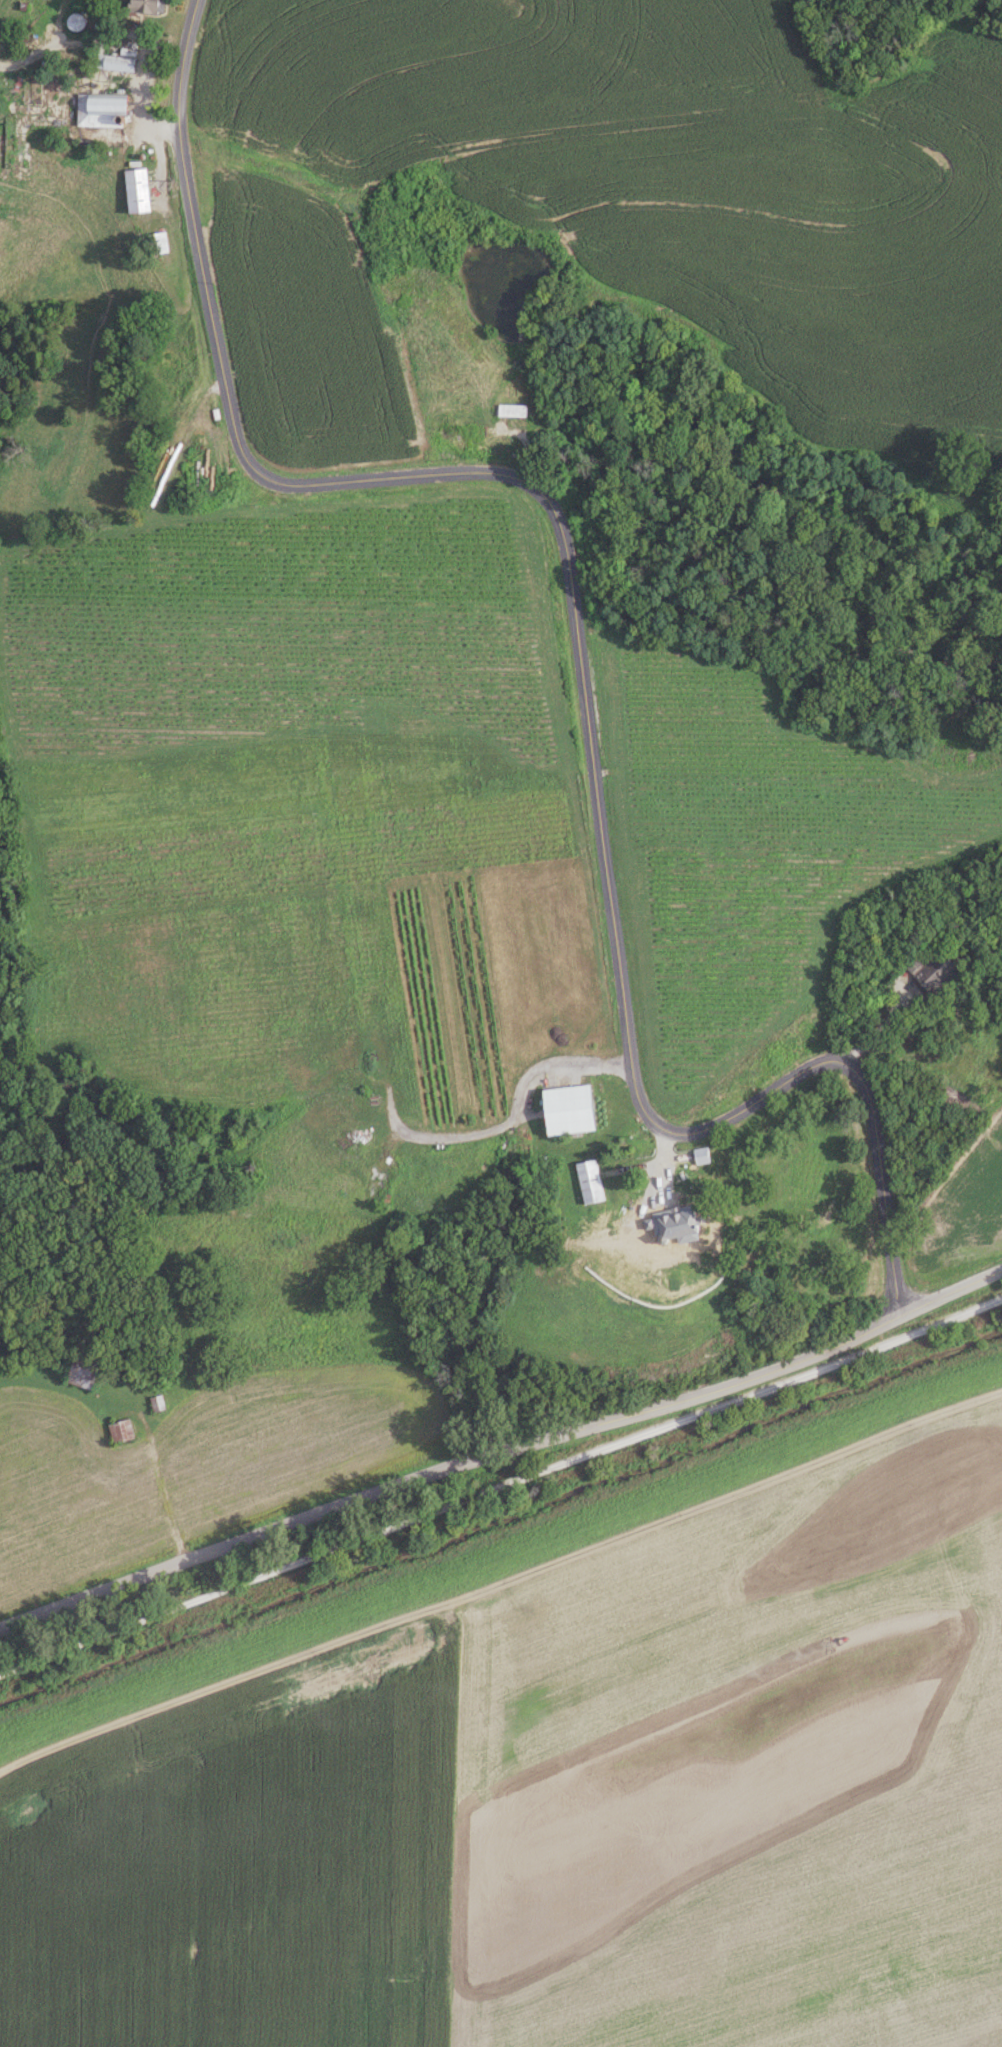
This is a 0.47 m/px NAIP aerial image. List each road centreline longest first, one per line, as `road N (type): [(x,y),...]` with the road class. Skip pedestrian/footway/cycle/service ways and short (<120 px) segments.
road 1 (residential): [(890,1318),(863,1102),(850,1075),(830,1060),(801,1068),(695,1130),(667,1132),(639,1108),(619,1011),(568,570),(553,506),(539,487),(470,472),(307,486),(271,483),(246,470),(232,439),(174,112),(192,0)]
road 2 (tertiary): [(0,1629),(374,1493),(822,1351),(1001,1267)]

